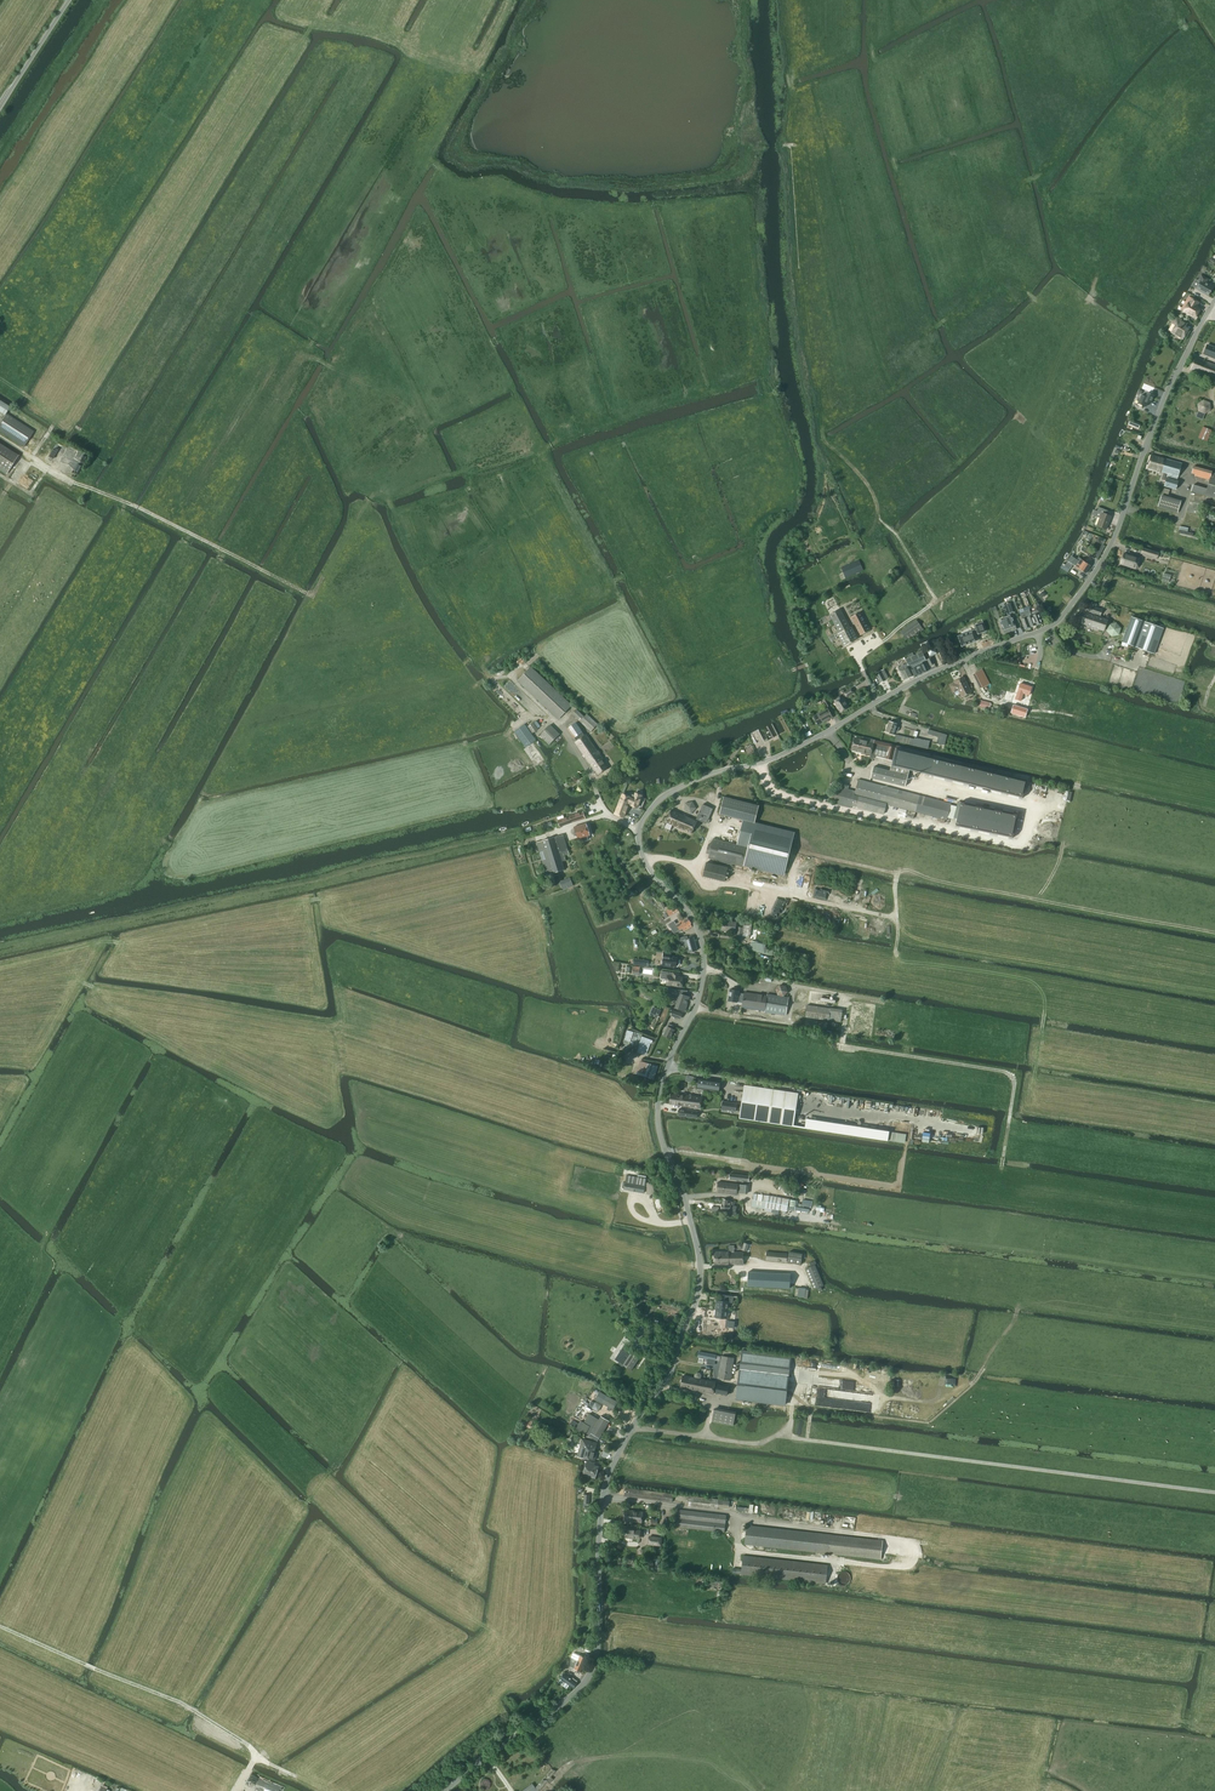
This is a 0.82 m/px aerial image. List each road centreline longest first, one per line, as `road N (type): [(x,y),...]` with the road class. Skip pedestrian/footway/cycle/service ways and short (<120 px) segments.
road 1 (tertiary): [(446,1790),(591,1673),(606,1479),(670,1376),(699,1293),(700,1258),(658,1110),(663,1076),(696,1006),(703,952),(692,918),(644,859),(642,821),(660,799),(696,780),(781,755),(905,686),(1064,616),(1112,541),(1162,405),(1214,302)]
road 2 (track): [(1214,933),(907,870),(897,874),(896,918),(698,879),(714,821)]
road 3 (track): [(1214,1493),(778,1435)]
road 4 (track): [(47,467),(312,597),(322,577)]
road 5 (track): [(295,1777),(255,1760),(244,1743),(174,1700),(86,1664)]
road 6 (track): [(1070,746),(914,704),(905,686)]
road 7 (unclassified): [(0,108),(70,0)]

